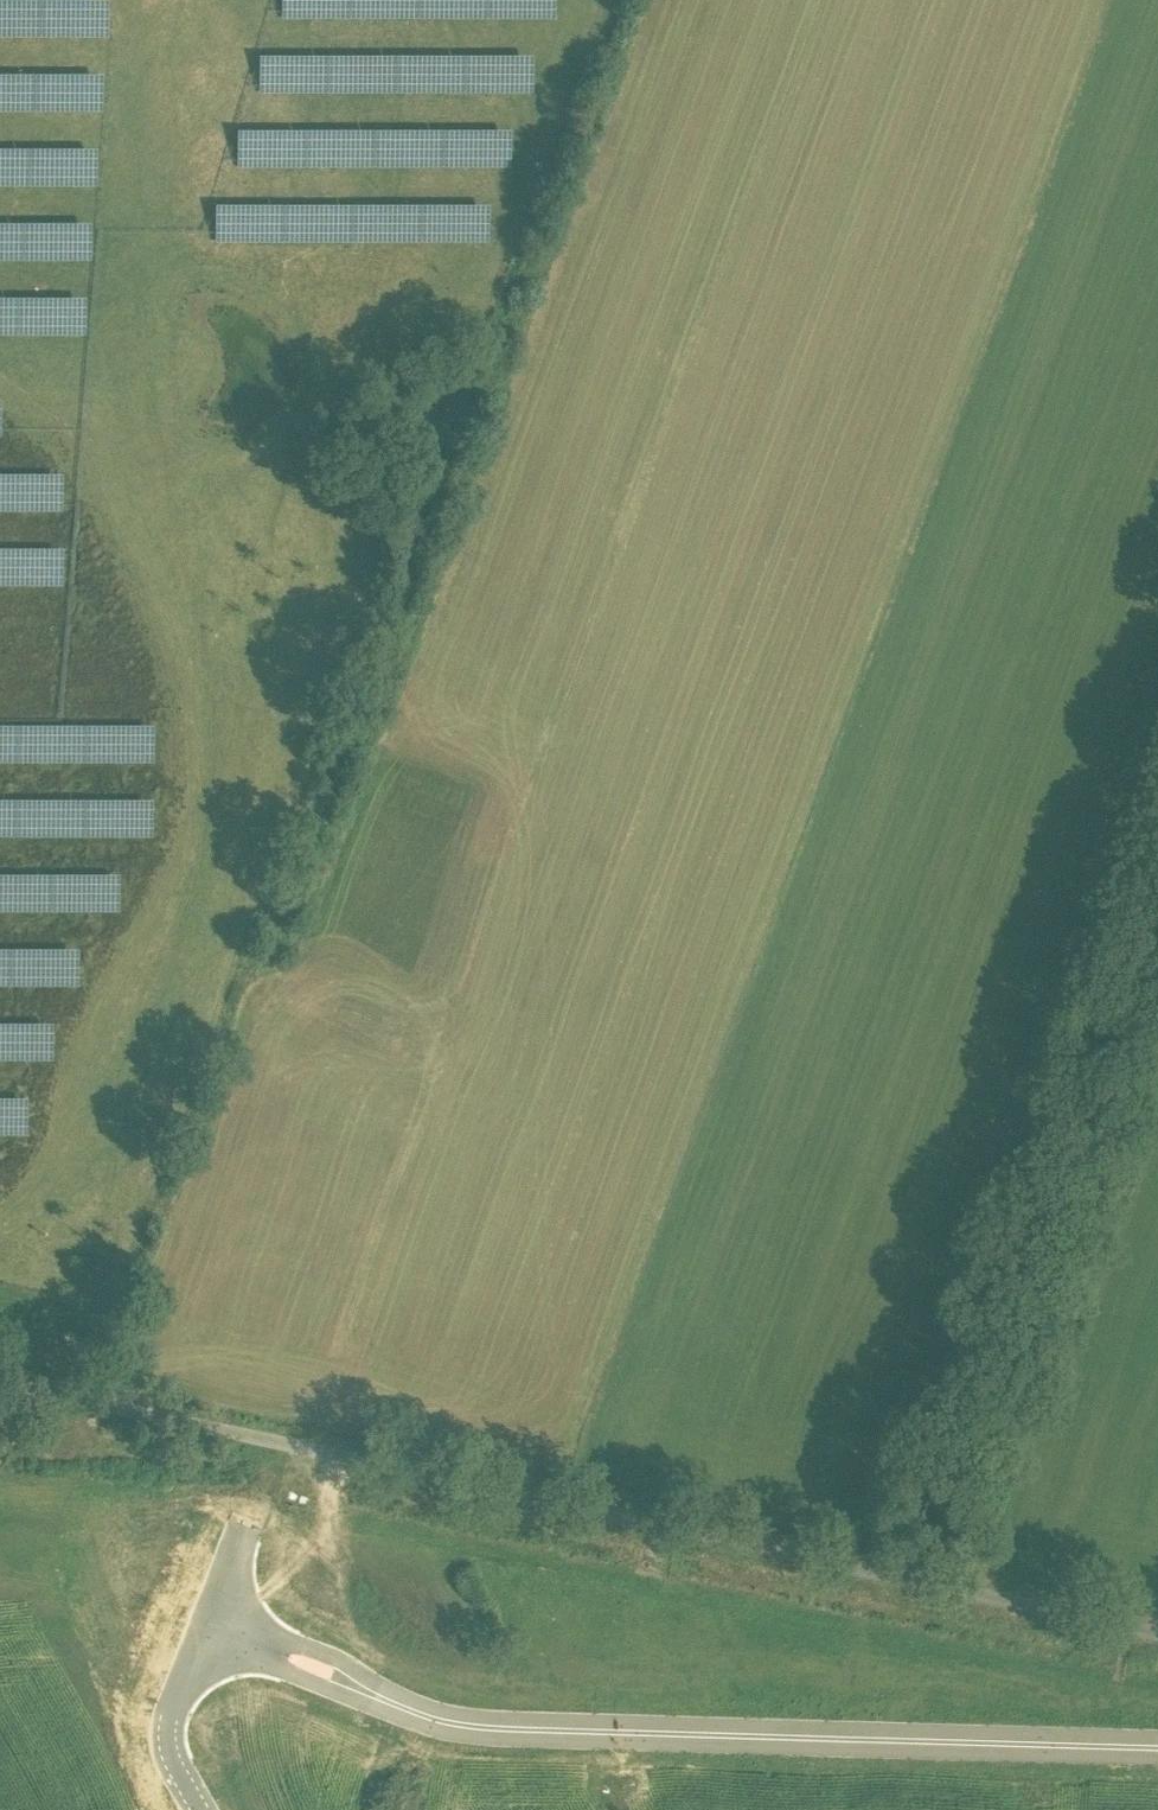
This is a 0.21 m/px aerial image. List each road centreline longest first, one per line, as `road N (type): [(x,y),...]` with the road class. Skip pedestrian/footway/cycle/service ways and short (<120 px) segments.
road 1 (track): [(1157,1633),(0,1380)]
road 2 (unclassified): [(1157,1748),(511,1729),(411,1710),(211,1624)]
road 3 (unclassified): [(194,1809),(167,1735),(181,1683),(211,1624)]

